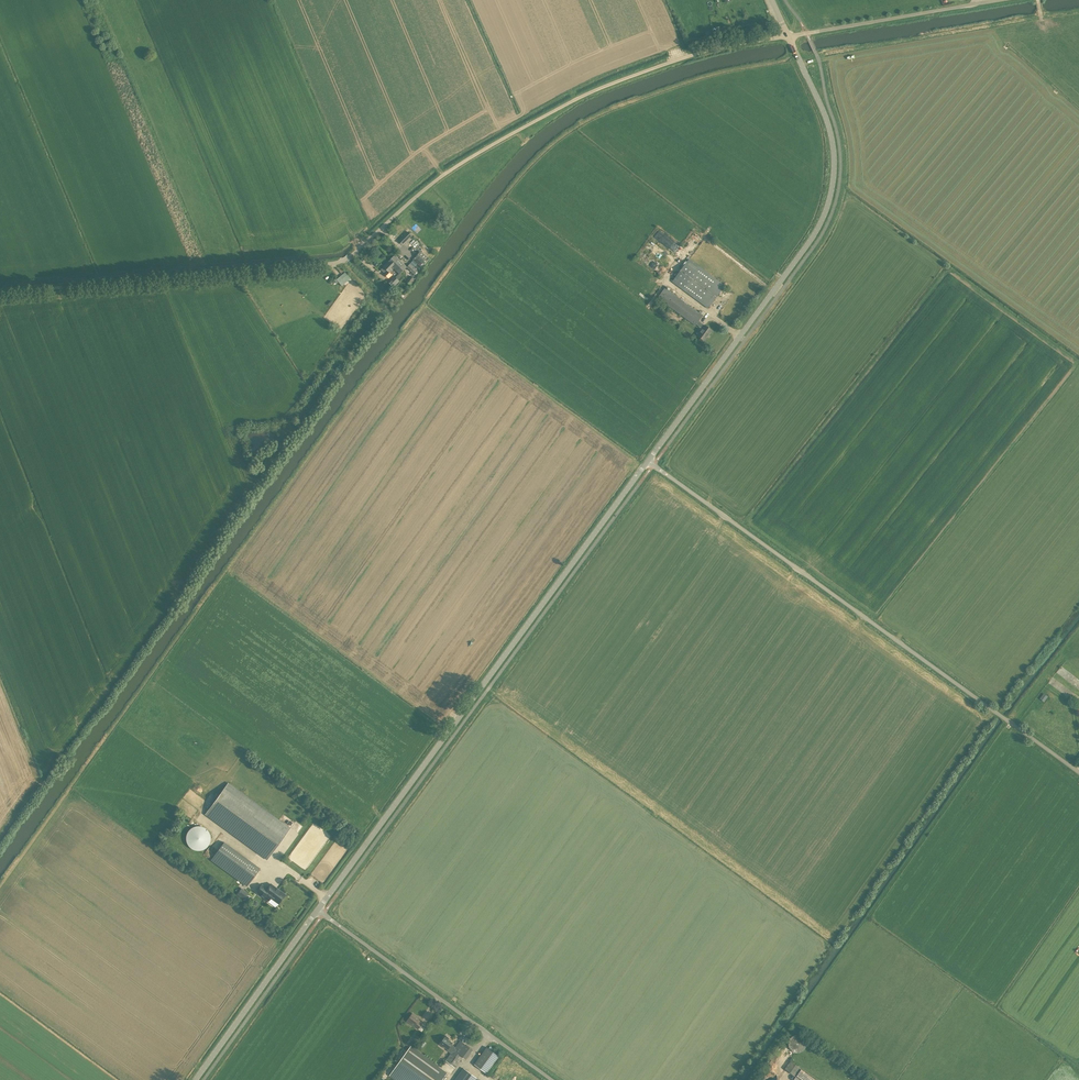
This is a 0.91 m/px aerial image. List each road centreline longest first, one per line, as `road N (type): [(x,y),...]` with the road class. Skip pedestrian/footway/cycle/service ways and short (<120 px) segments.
road 1 (unclassified): [(0,293),(343,261),(452,169),(575,100),(700,53),(788,36)]
road 2 (tertiary): [(318,910),(648,460)]
road 3 (unclassified): [(1078,772),(648,460)]
road 4 (tertiary): [(648,460),(827,206),(831,134),(788,36)]
road 5 (unclassified): [(552,1079),(318,910)]
road 6 (track): [(800,63),(1078,11)]
road 7 (unclassified): [(788,36),(997,0)]
road 8 (tertiary): [(196,1079),(318,910)]
road 9 (track): [(749,1079),(866,919)]

